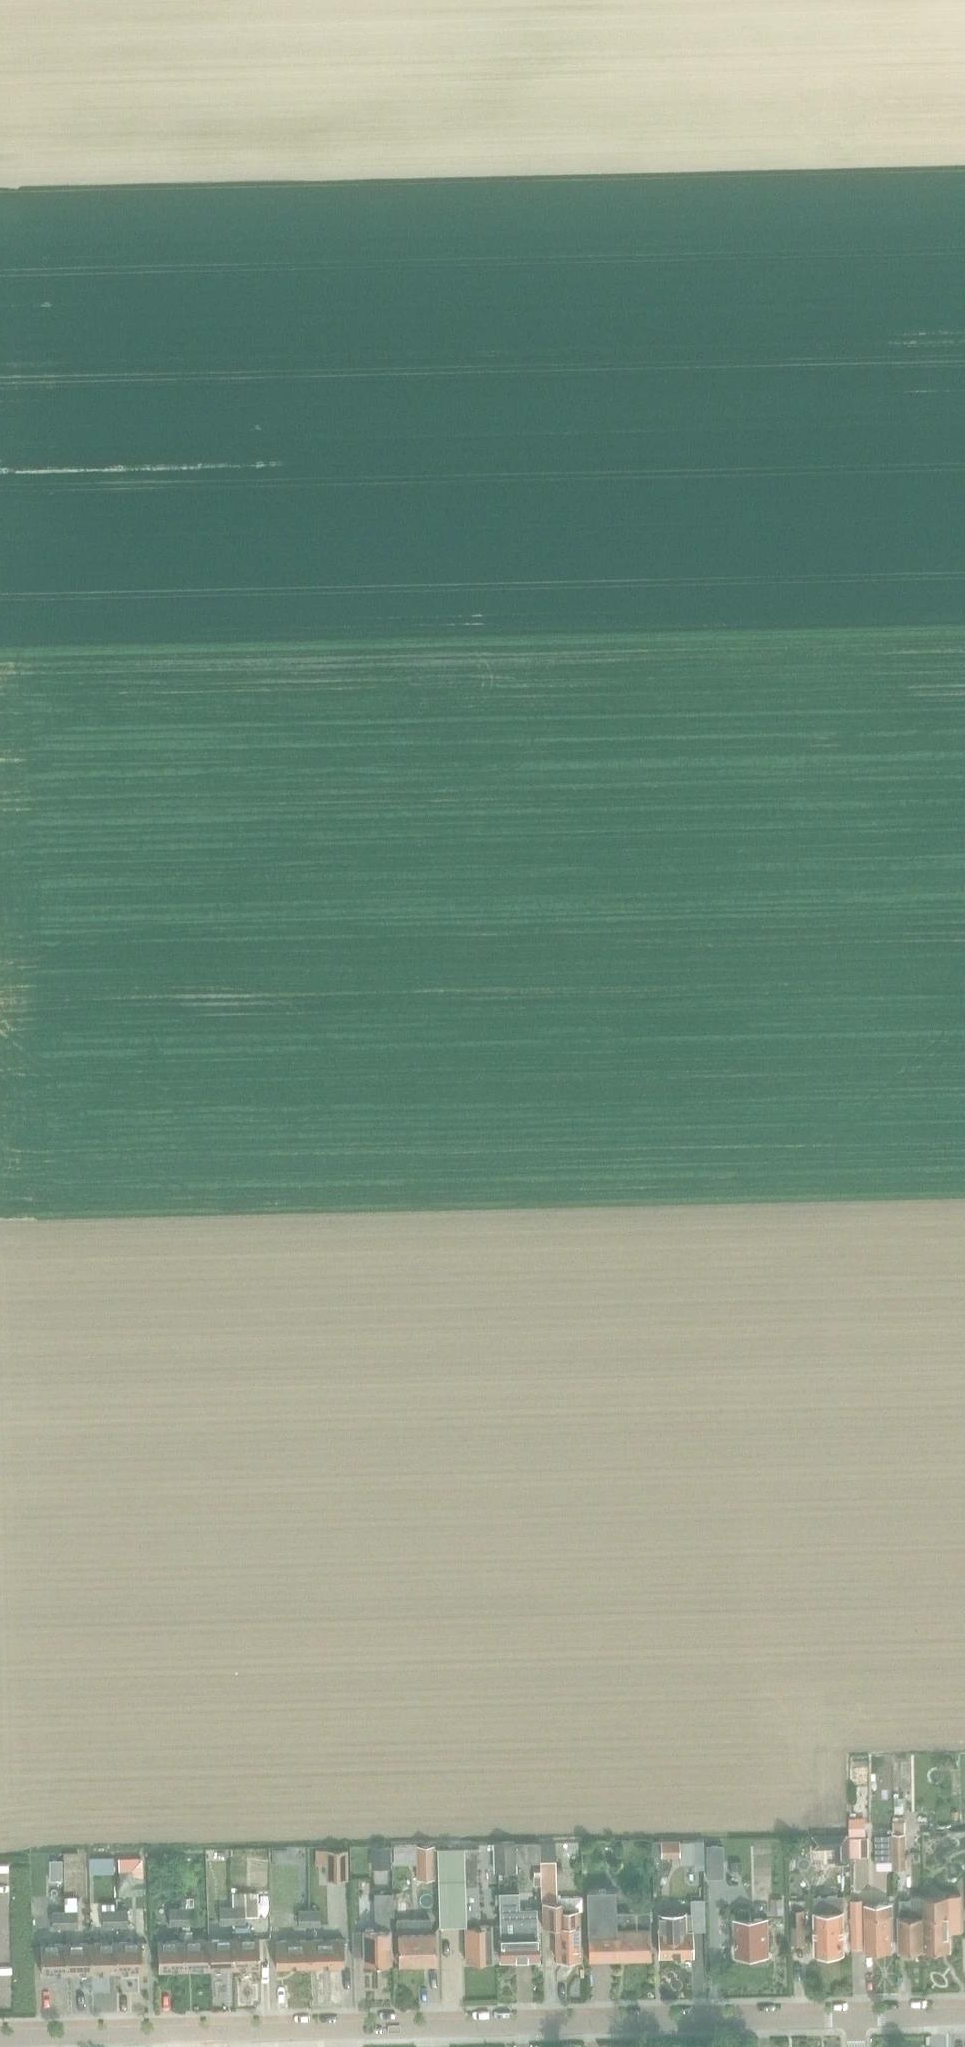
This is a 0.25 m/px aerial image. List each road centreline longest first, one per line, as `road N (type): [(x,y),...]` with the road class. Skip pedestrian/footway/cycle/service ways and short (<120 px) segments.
road 1 (tertiary): [(0,2037),(855,2019)]

